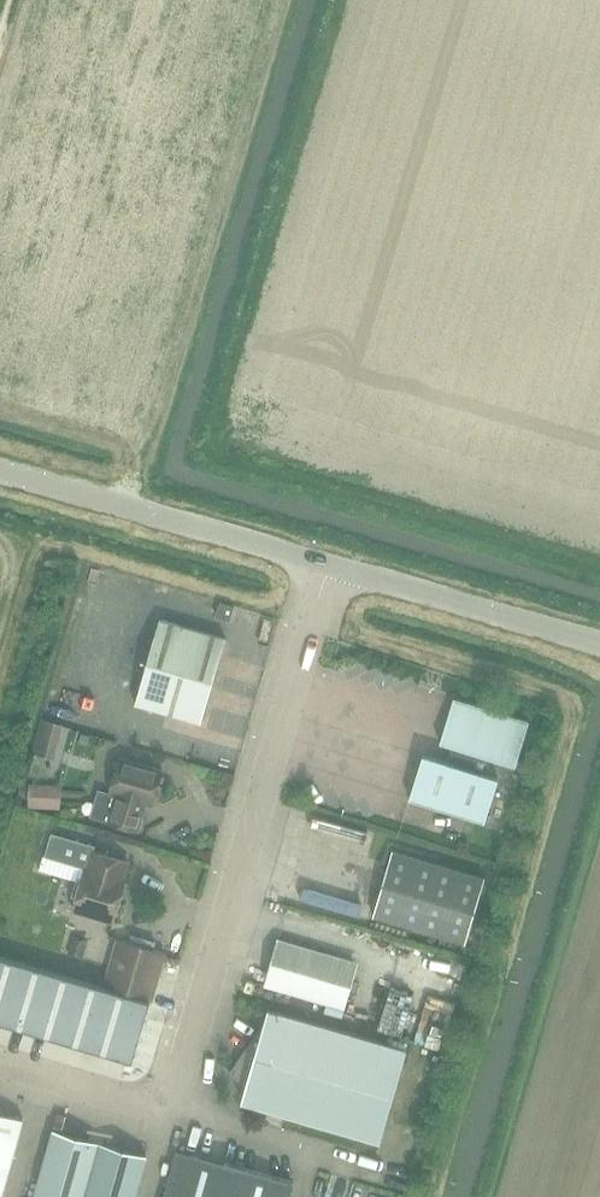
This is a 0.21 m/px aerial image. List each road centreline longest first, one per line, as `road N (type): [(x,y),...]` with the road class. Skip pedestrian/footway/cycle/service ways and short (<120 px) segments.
road 1 (unclassified): [(178,1115),(329,565)]
road 2 (unclassified): [(329,565),(0,472)]
road 3 (unclassified): [(599,644),(329,565)]
road 4 (unclassified): [(400,1176),(178,1115)]
road 5 (unclassified): [(178,1115),(0,1066)]

